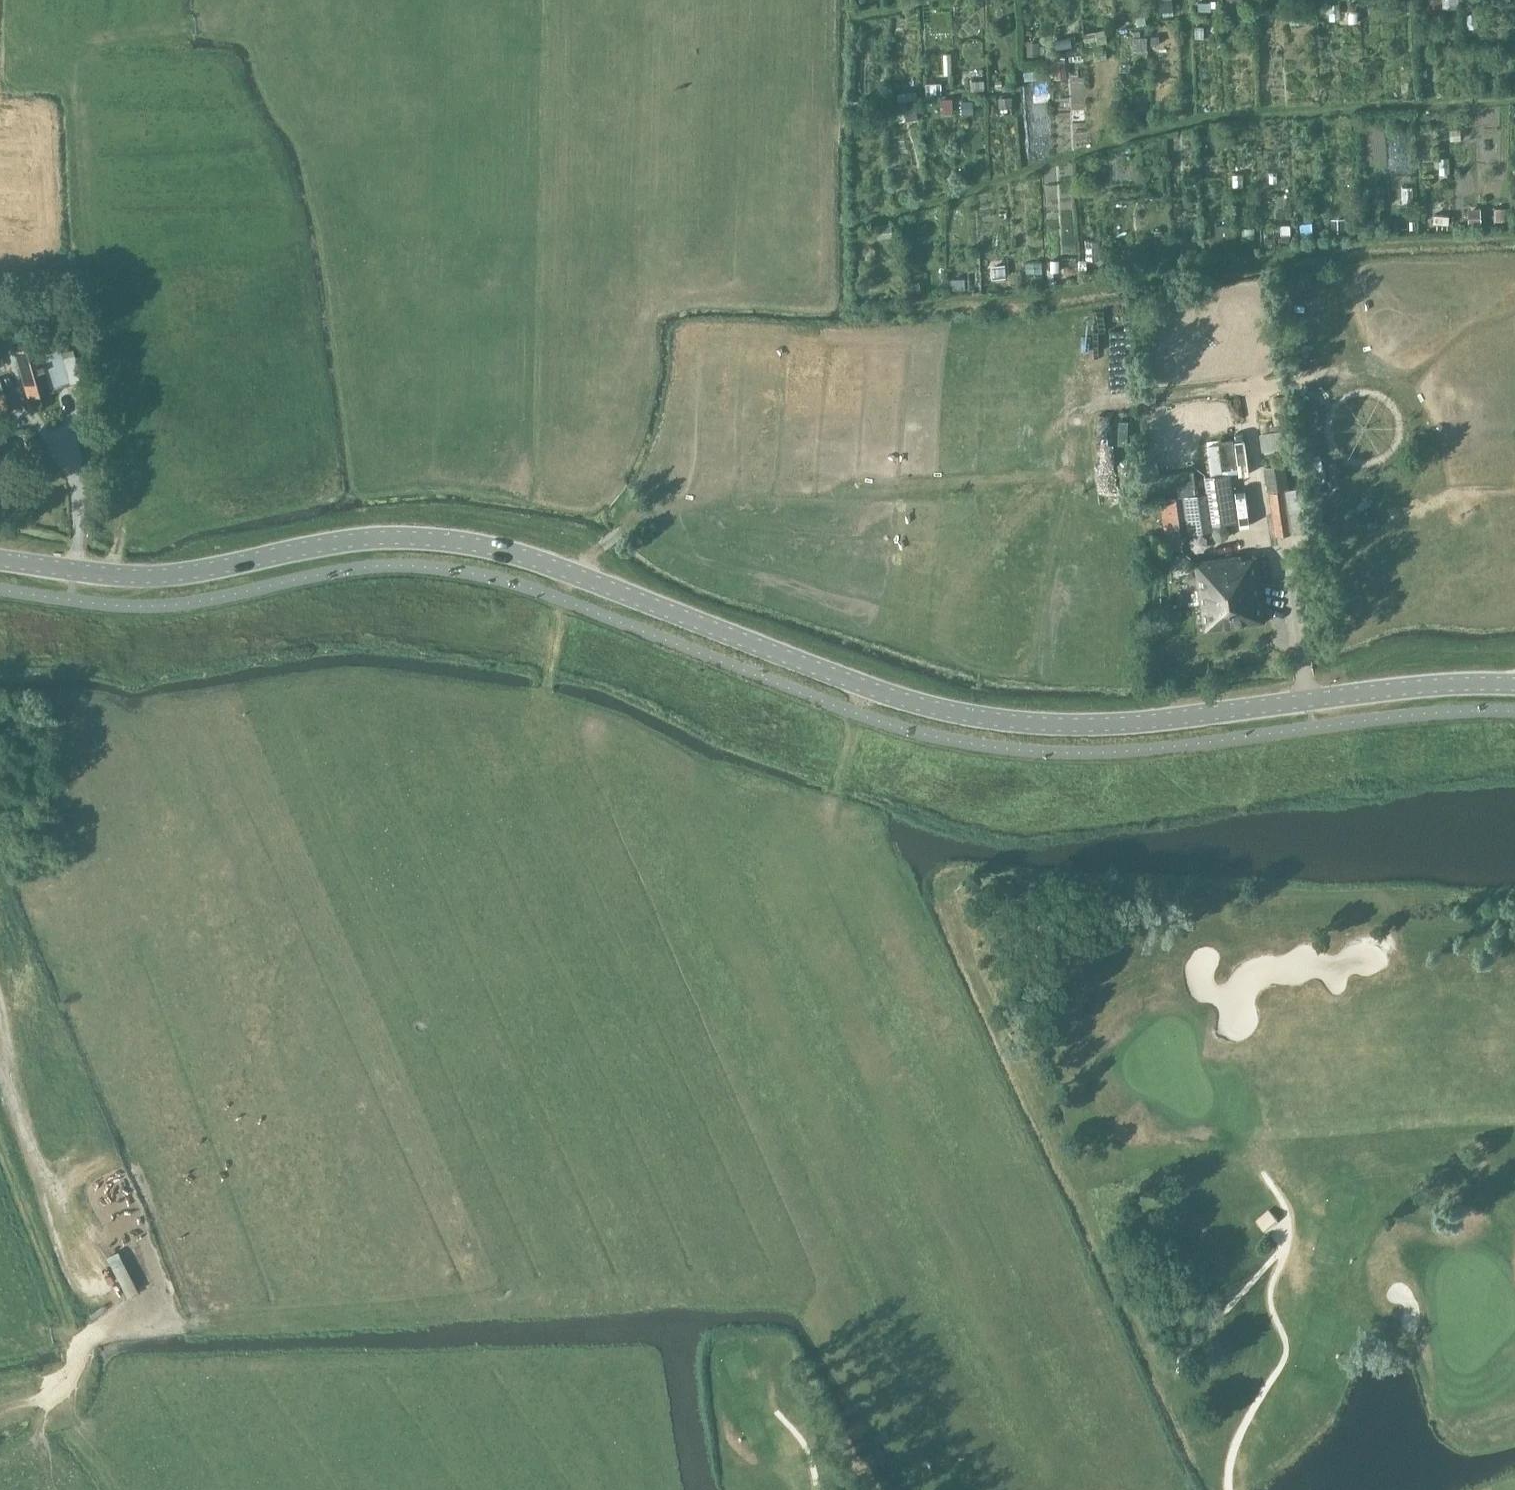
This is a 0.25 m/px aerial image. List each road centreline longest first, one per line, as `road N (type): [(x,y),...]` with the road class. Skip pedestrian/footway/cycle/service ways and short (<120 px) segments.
road 1 (tertiary): [(1514,686),(1393,691),(1140,724),(1010,724),(868,688),(484,547),(364,540),(142,577),(0,561)]
road 2 (track): [(0,1153),(74,1351)]
road 3 (track): [(74,1351),(43,1433),(47,1489)]

